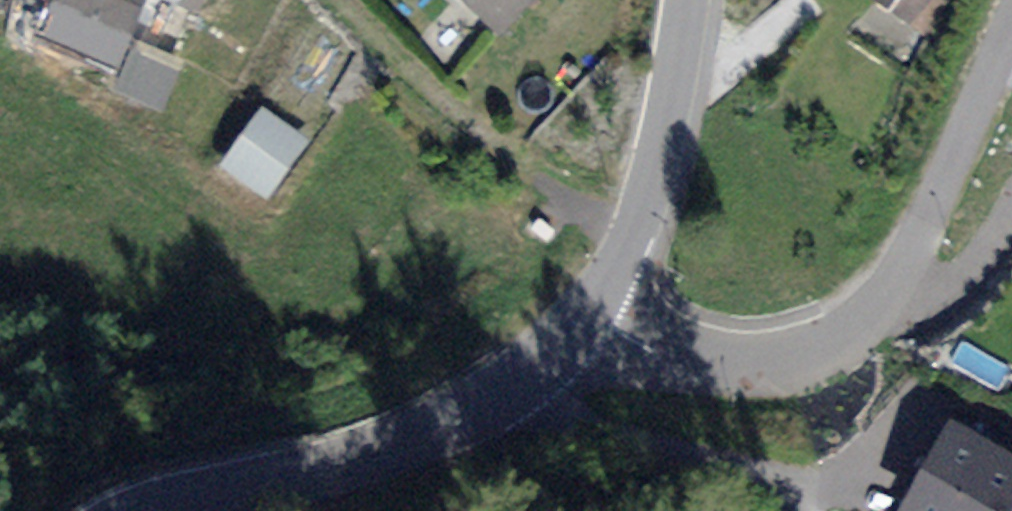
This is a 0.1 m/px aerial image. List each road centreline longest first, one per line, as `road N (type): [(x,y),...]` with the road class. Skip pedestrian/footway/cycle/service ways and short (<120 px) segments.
road 1 (residential): [(918,431),(839,484),(814,489),(507,391)]
road 2 (track): [(329,0),(431,100),(629,246)]
road 3 (tertiary): [(507,391),(421,437),(164,510)]
road 4 (residential): [(892,284),(855,328),(778,361),(699,362),(587,313)]
road 5 (tertiary): [(684,0),(629,246),(587,313)]
road 6 (residential): [(1011,17),(892,284)]
road 7 (residential): [(892,284),(954,277),(1011,218)]

